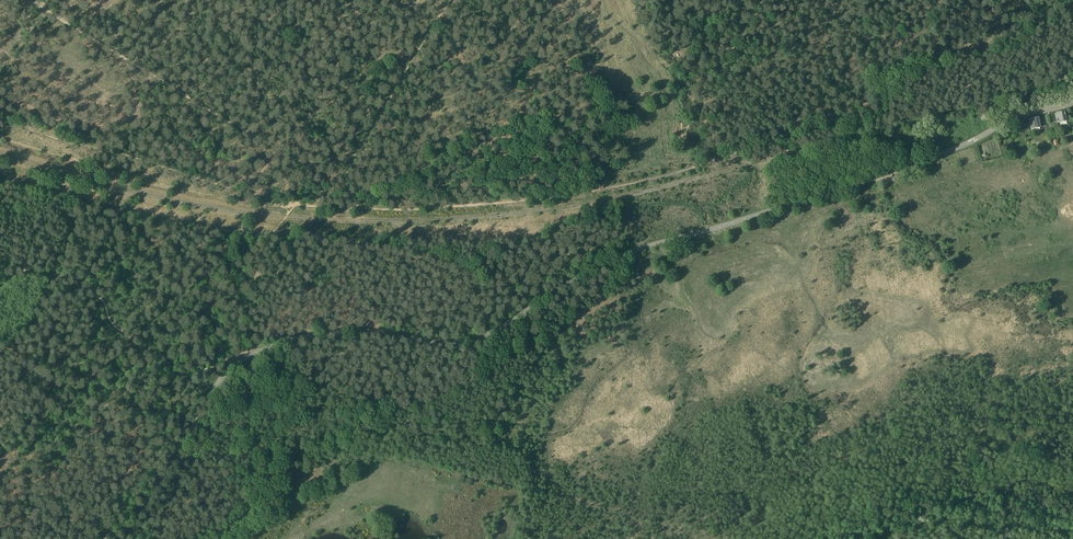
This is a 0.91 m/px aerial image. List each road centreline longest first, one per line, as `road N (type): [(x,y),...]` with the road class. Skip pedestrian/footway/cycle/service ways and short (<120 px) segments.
road 1 (unclassified): [(124,538),(241,359),(326,334),(476,340),(621,255),(941,154),(1022,115),(1072,103)]
road 2 (track): [(46,12),(277,149)]
road 3 (track): [(277,149),(320,166),(356,156),(451,0)]
road 4 (track): [(221,380),(196,377),(100,405),(0,343)]

